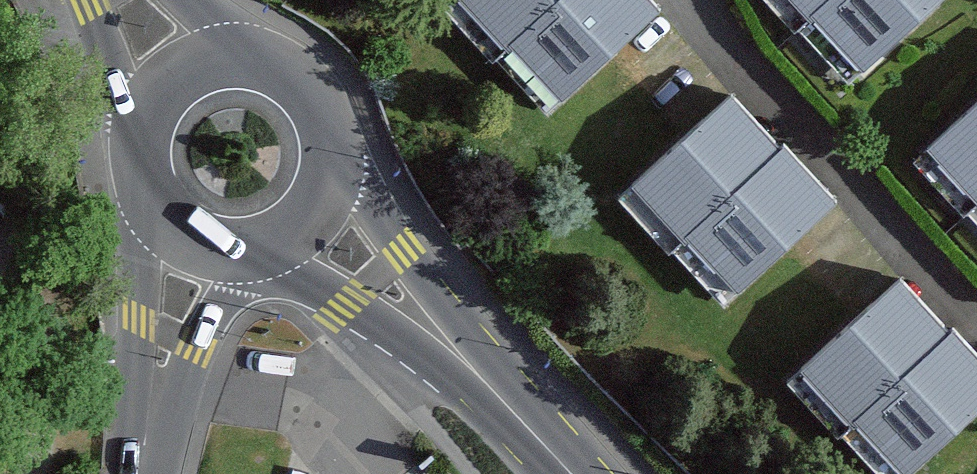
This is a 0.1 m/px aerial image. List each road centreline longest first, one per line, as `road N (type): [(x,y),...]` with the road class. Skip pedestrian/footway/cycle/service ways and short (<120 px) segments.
road 1 (primary): [(494,396),(334,171)]
road 2 (primary): [(278,249),(494,396)]
road 3 (residential): [(156,219),(140,243),(145,456)]
road 4 (residential): [(145,456),(244,258)]
road 5 (primary): [(334,171),(326,118),(312,95),(267,65),(240,60)]
road 6 (primary): [(87,0),(139,133)]
road 7 (primary): [(240,60),(177,79),(139,133)]

